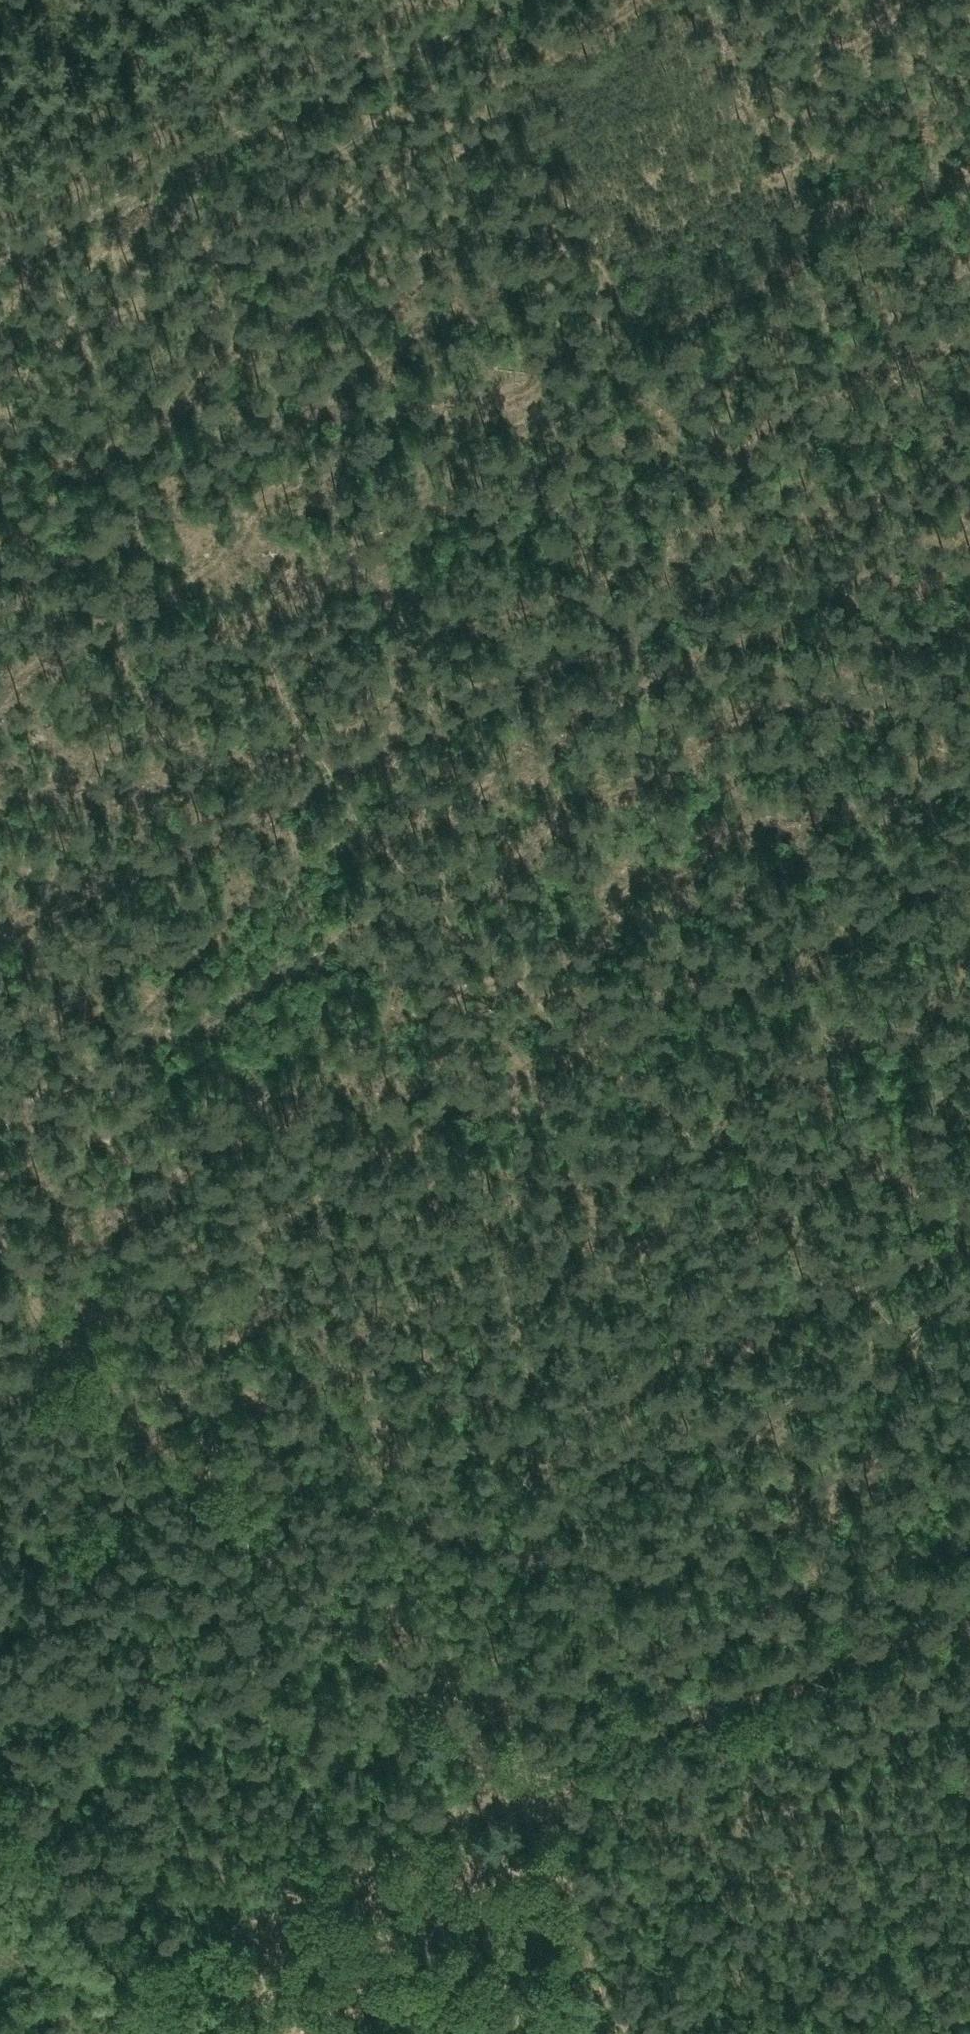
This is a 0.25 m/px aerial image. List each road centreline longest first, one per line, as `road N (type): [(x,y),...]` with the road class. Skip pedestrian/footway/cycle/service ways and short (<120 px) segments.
road 1 (track): [(0,1233),(18,1282),(263,1528),(525,1770),(648,1710),(969,1606)]
road 2 (track): [(511,0),(0,247)]

